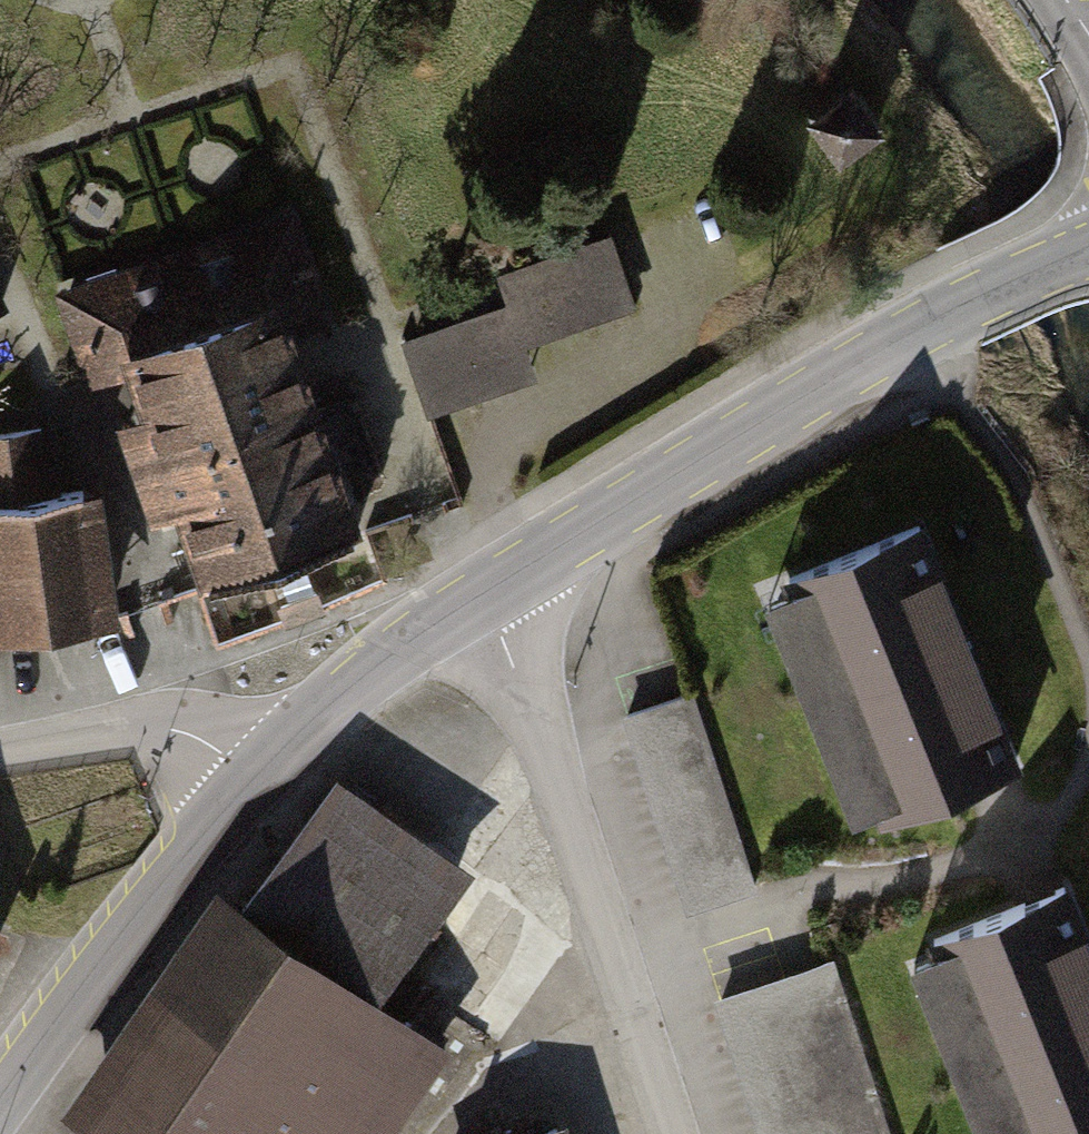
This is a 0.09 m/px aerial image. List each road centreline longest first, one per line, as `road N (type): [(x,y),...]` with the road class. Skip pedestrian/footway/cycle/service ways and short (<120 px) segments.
road 1 (residential): [(670,1133),(500,629),(479,599)]
road 2 (secondary): [(479,599),(884,347)]
road 3 (secondary): [(0,1118),(247,777)]
road 4 (secondary): [(247,777),(373,666),(479,599)]
road 5 (residential): [(0,751),(169,728),(202,740),(247,777)]
road 6 (secondary): [(1088,250),(884,347)]

